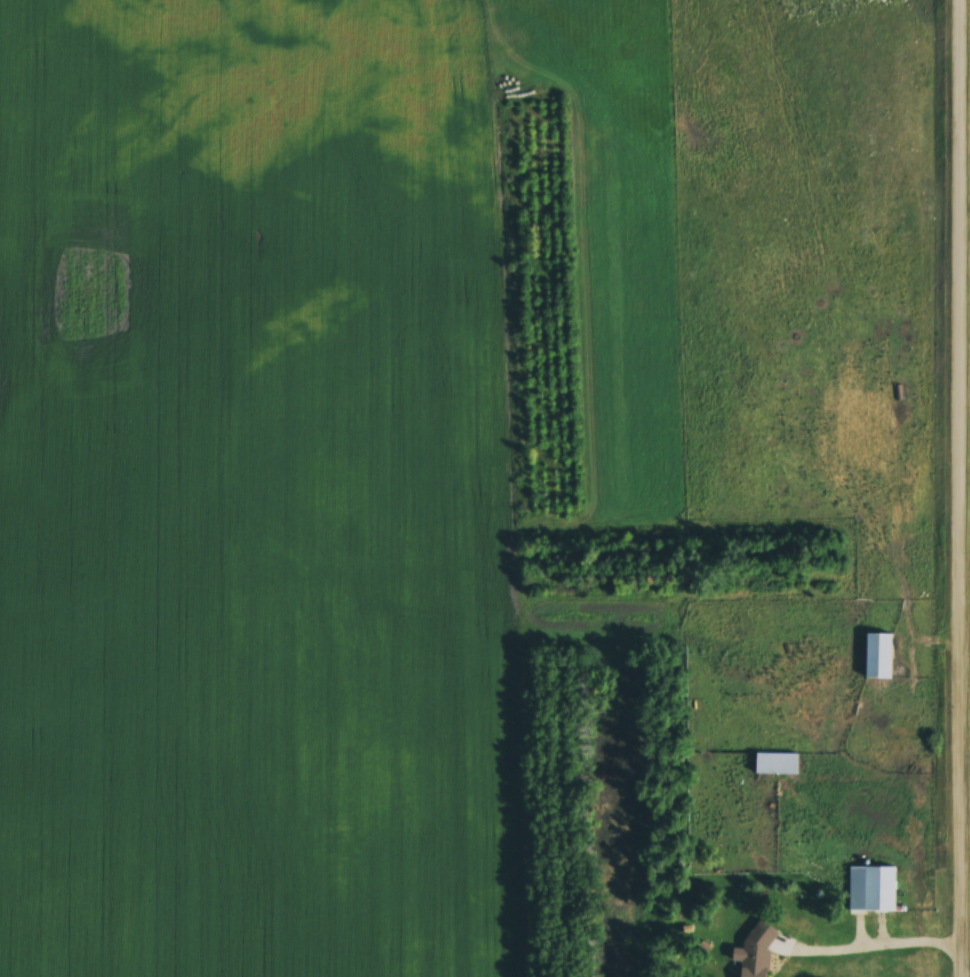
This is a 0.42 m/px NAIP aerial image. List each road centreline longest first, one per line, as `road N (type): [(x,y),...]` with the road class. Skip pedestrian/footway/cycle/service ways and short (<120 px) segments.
road 1 (tertiary): [(966,976),(968,0)]

